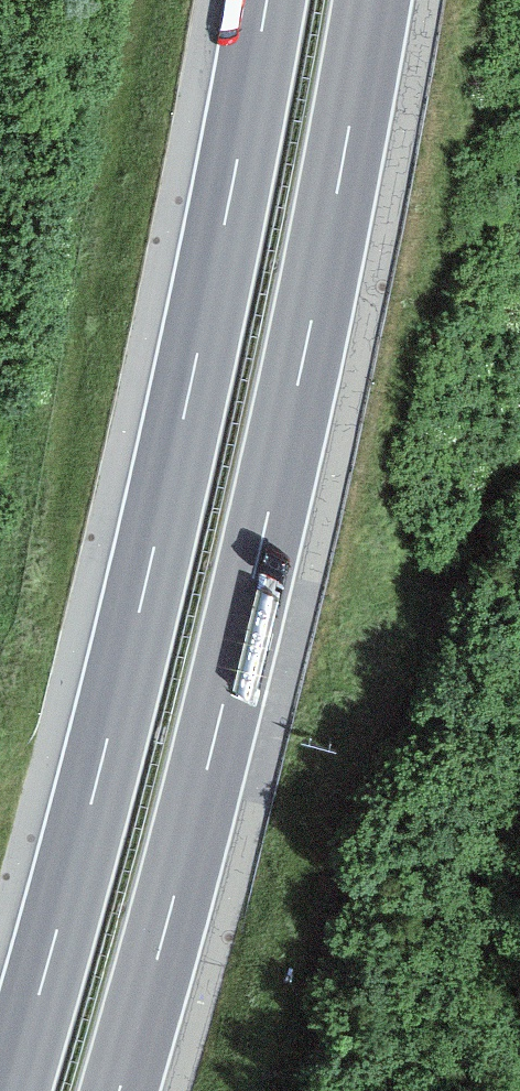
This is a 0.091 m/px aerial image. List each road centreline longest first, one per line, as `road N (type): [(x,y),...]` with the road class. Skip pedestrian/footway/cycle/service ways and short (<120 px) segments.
road 1 (motorway): [(119,1090),(255,581),(343,182),(373,0)]
road 2 (motorway): [(265,0),(156,550),(14,1090)]

